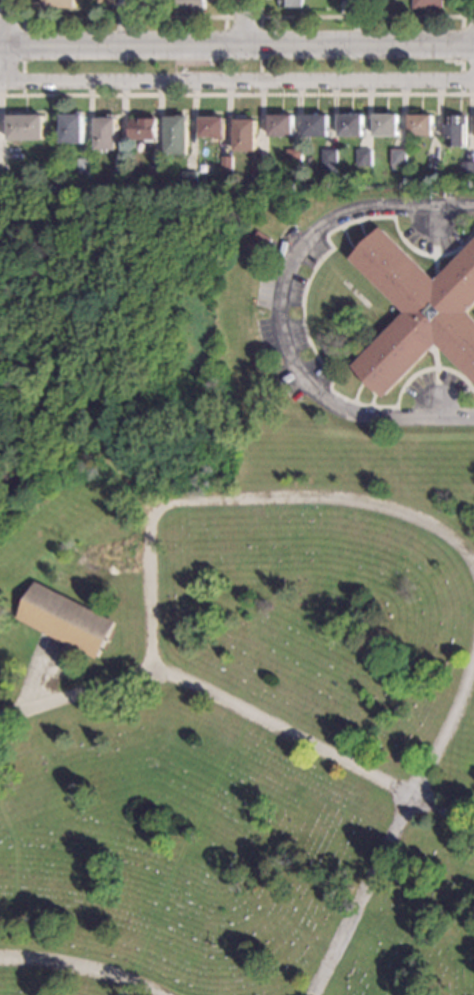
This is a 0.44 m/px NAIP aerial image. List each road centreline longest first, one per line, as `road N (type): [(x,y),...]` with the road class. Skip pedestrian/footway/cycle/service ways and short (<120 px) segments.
road 1 (residential): [(0,83),(473,82)]
road 2 (tertiary): [(0,47),(473,47)]

